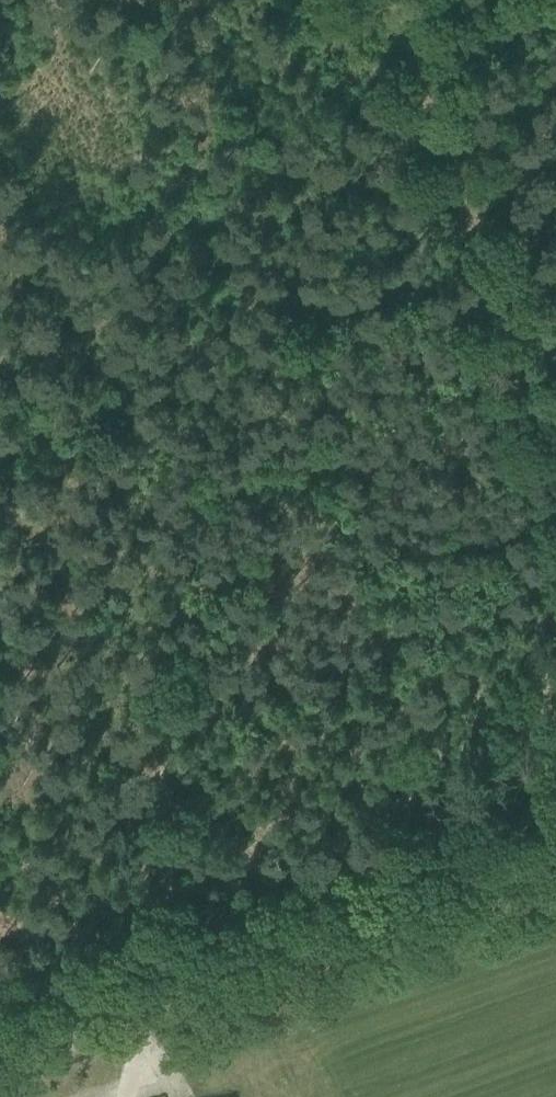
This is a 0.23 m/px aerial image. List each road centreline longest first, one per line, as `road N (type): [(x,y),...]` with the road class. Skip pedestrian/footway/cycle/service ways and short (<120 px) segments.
road 1 (unclassified): [(0,1053),(555,863)]

